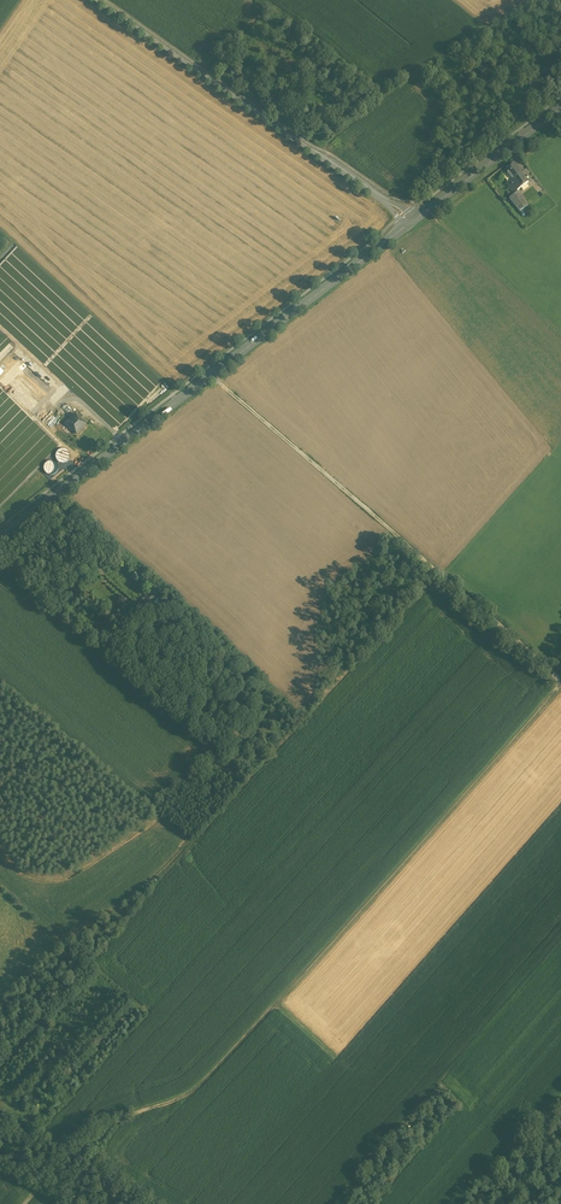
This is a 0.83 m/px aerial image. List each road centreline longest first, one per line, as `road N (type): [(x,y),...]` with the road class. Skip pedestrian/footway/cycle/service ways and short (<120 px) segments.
road 1 (track): [(25,1203),(90,1134),(191,1094),(284,1003),(560,681)]
road 2 (primary): [(0,538),(410,223)]
road 3 (track): [(560,680),(212,375)]
road 4 (unclassified): [(410,223),(99,0)]
road 5 (track): [(0,847),(23,874),(60,879),(83,872),(160,813)]
road 6 (primary): [(410,223),(560,109)]
road 7 (track): [(429,209),(560,333)]
road 8 (track): [(0,1094),(24,1104),(119,990)]
road 9 (track): [(110,1203),(0,1141)]

